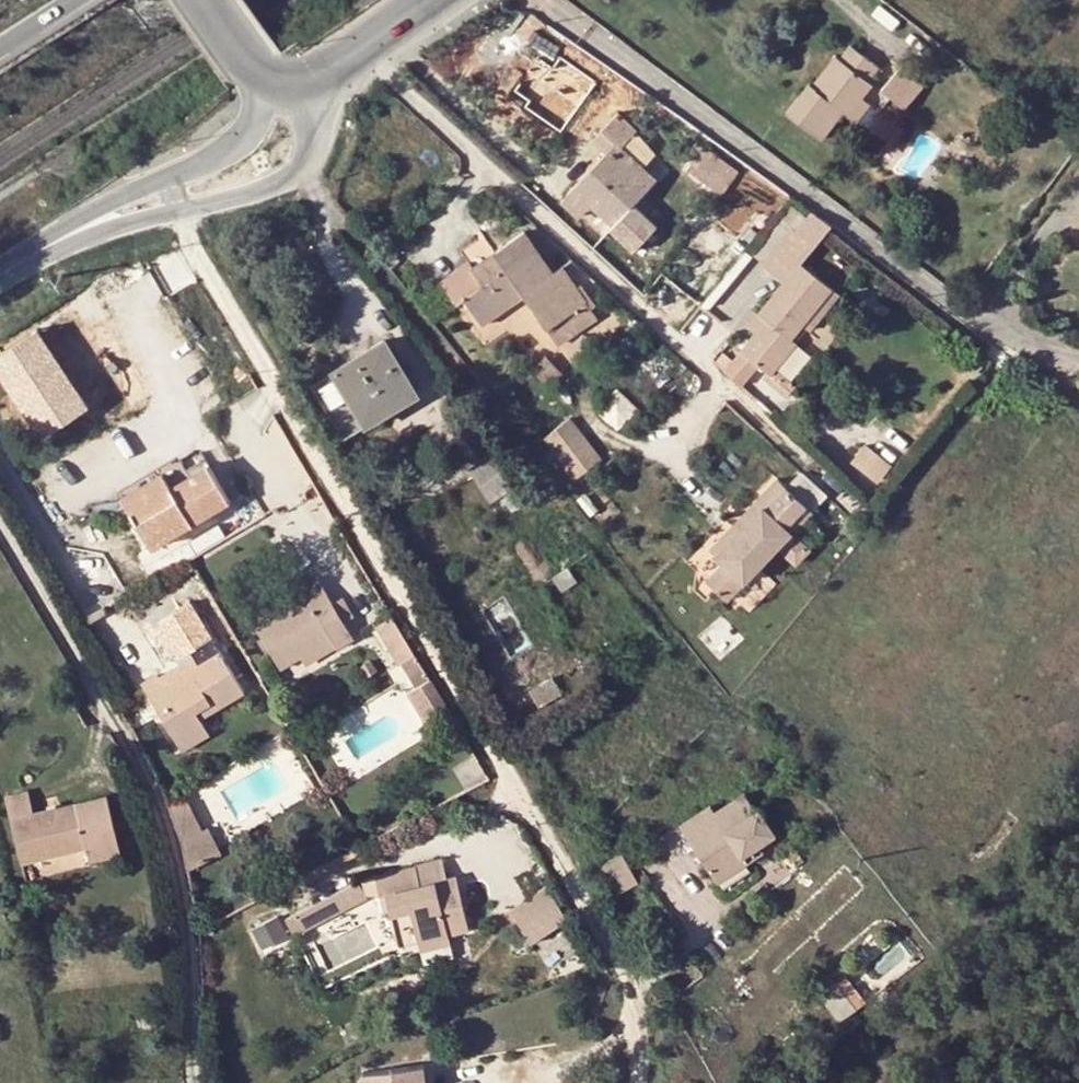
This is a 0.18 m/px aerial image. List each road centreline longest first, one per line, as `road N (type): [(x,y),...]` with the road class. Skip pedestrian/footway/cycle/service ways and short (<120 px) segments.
road 1 (residential): [(187,209),(249,334),(629,976),(642,1020),(638,1082)]
road 2 (residential): [(366,43),(845,507)]
road 3 (residential): [(0,527),(142,761),(181,892),(200,1082)]
road 4 (tertiary): [(187,209),(276,186),(302,167),(316,133),(308,81)]
road 5 (tertiary): [(277,80),(254,127),(224,155),(170,177)]

